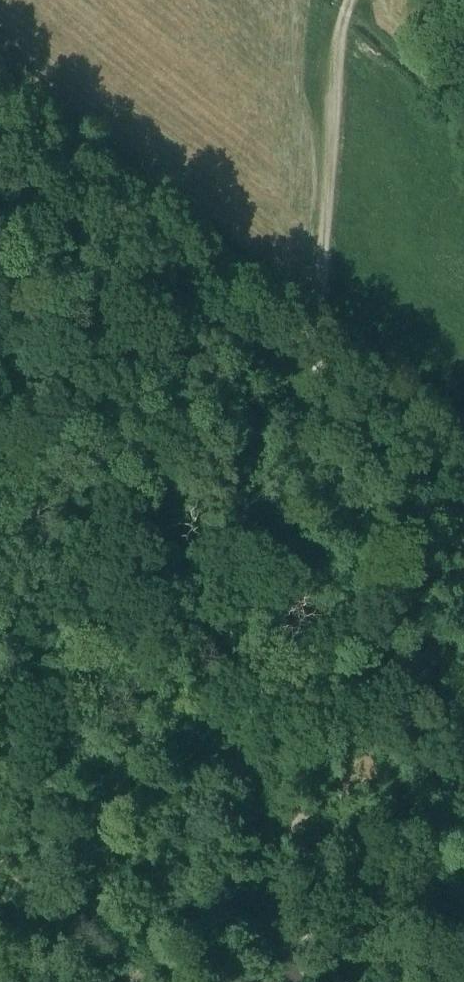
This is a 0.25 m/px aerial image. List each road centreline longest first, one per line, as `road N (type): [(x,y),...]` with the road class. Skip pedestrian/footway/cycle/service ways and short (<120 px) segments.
road 1 (track): [(0,123),(463,475)]
road 2 (track): [(303,353),(321,283),(348,0)]

